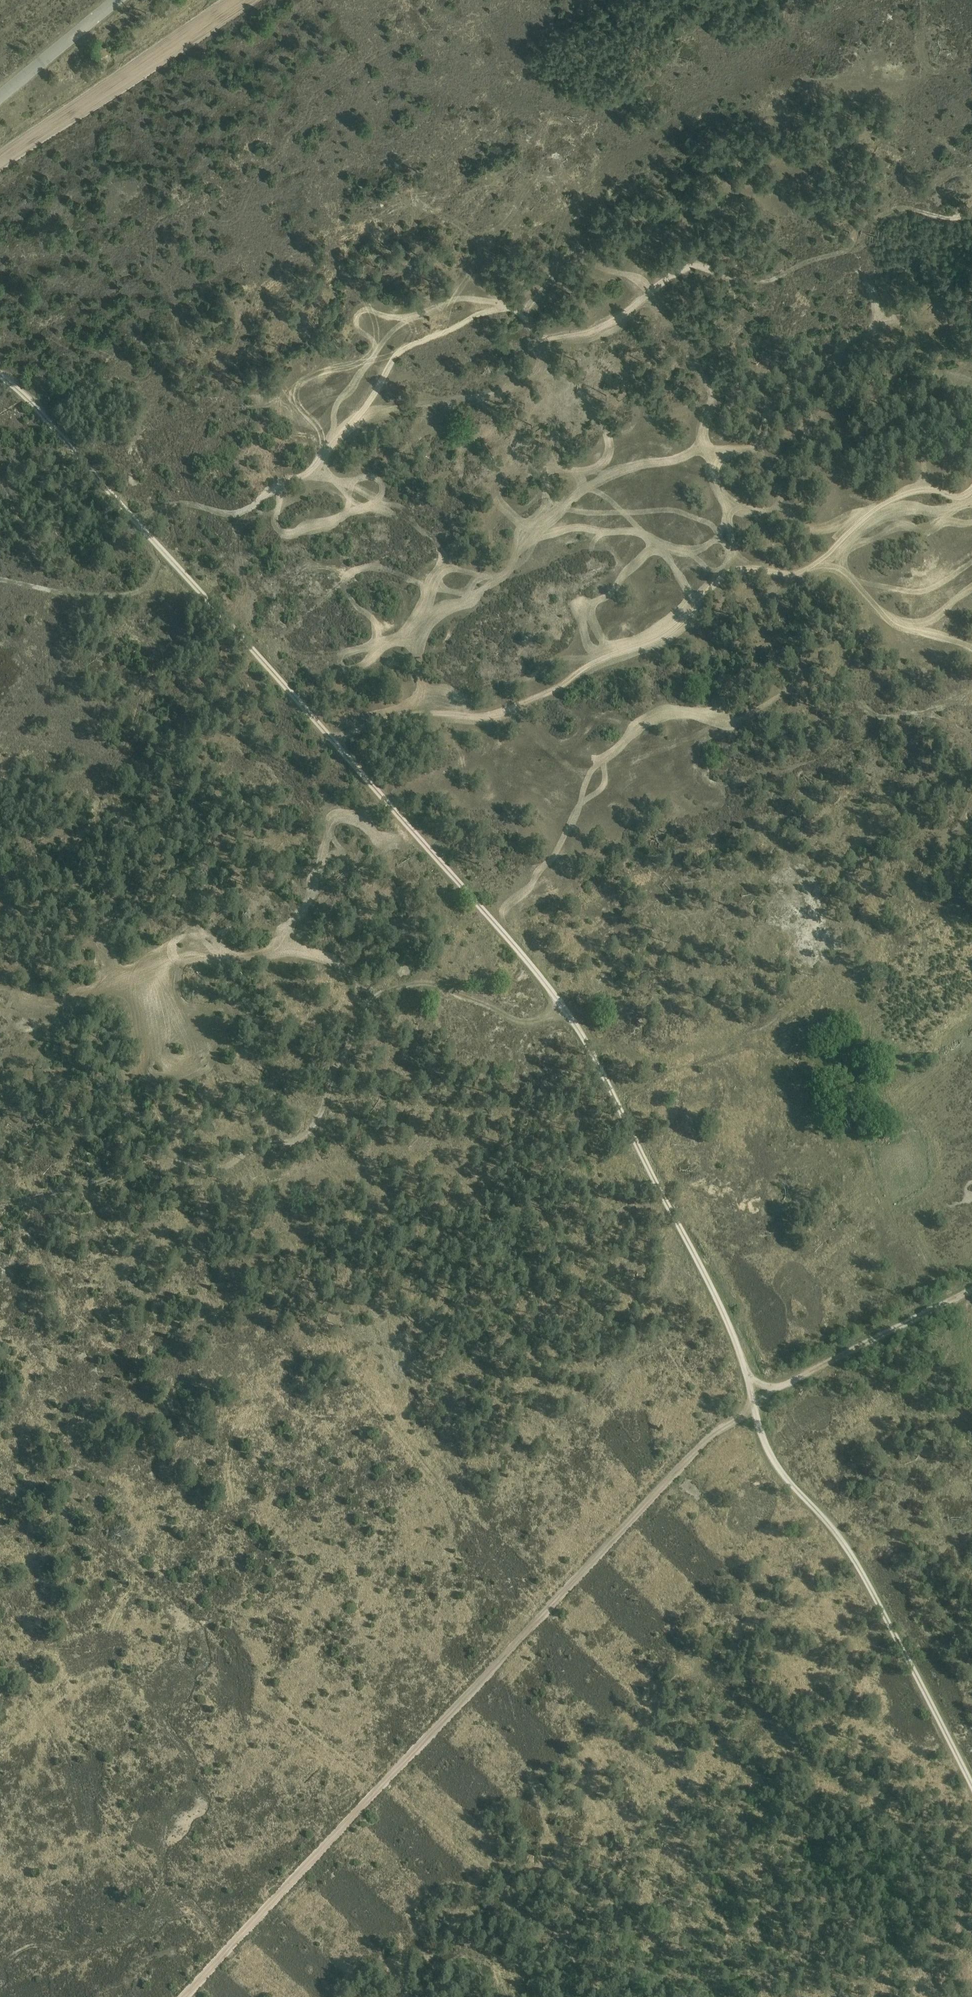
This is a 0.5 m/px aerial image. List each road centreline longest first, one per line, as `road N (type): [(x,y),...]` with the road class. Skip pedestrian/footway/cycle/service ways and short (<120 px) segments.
road 1 (track): [(237,0),(0,164)]

